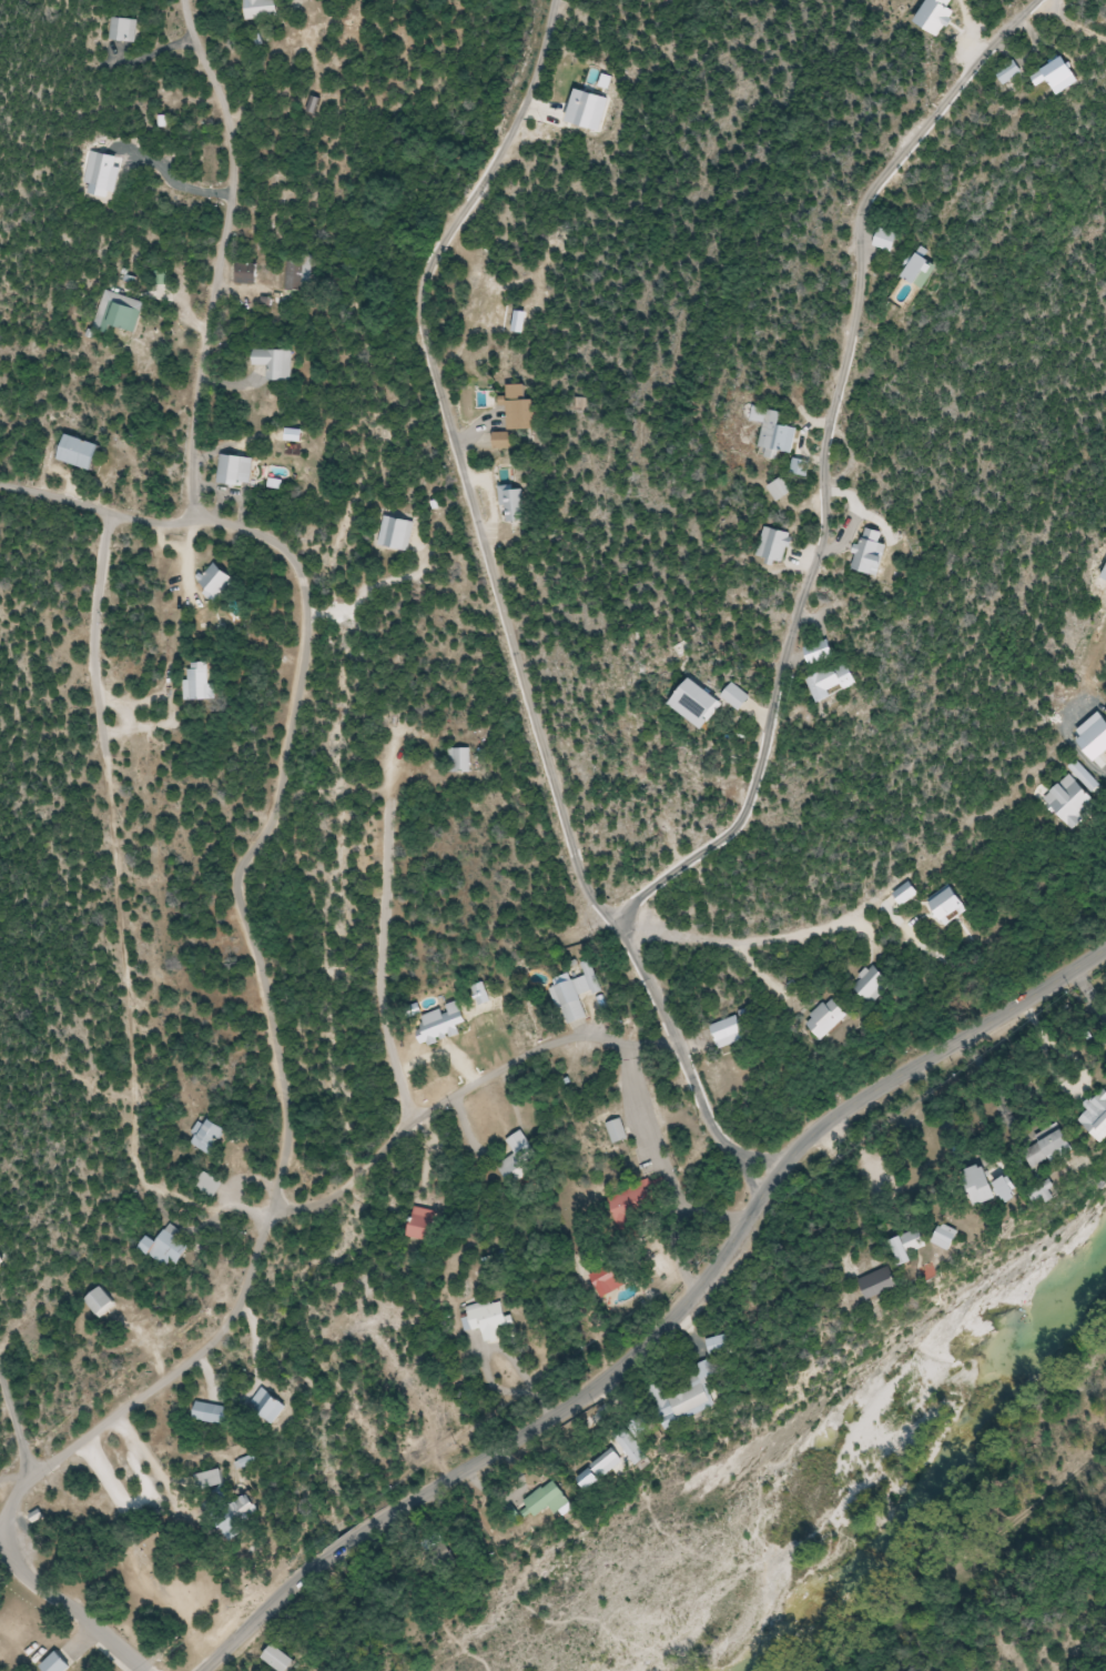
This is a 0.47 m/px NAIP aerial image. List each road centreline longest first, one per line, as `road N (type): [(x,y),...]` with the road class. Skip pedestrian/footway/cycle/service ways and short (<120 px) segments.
road 1 (residential): [(33,1478),(214,1341),(242,1306),(280,1184),(287,1101),(237,875),(275,812),(301,689),(303,580),(266,538),(193,522),(200,383),(234,153),(182,0)]
road 2 (residential): [(554,0),(518,121),(429,268),(420,299),(424,339),(568,840),(696,1079),(704,1123),(730,1147),(785,1168)]
road 3 (tertiary): [(204,1670),(295,1588),(417,1497),(613,1378),(707,1286),(774,1175),(816,1133),(1105,950)]
road 4 (residential): [(1037,0),(863,208),(860,286),(823,469),(824,547),(784,657),(745,822),(612,925)]
road 5 (residential): [(677,1043),(577,1038),(557,1046),(476,1083),(404,1129),(331,1201),(272,1211)]
road 6 (residential): [(394,729),(379,983),(407,1128)]
road 7 (residential): [(745,1227),(706,1211),(660,1165),(633,1074),(635,1046)]
road 8 (residential): [(0,488),(118,517),(193,522)]
road 9 (residential): [(140,1670),(0,1553)]

